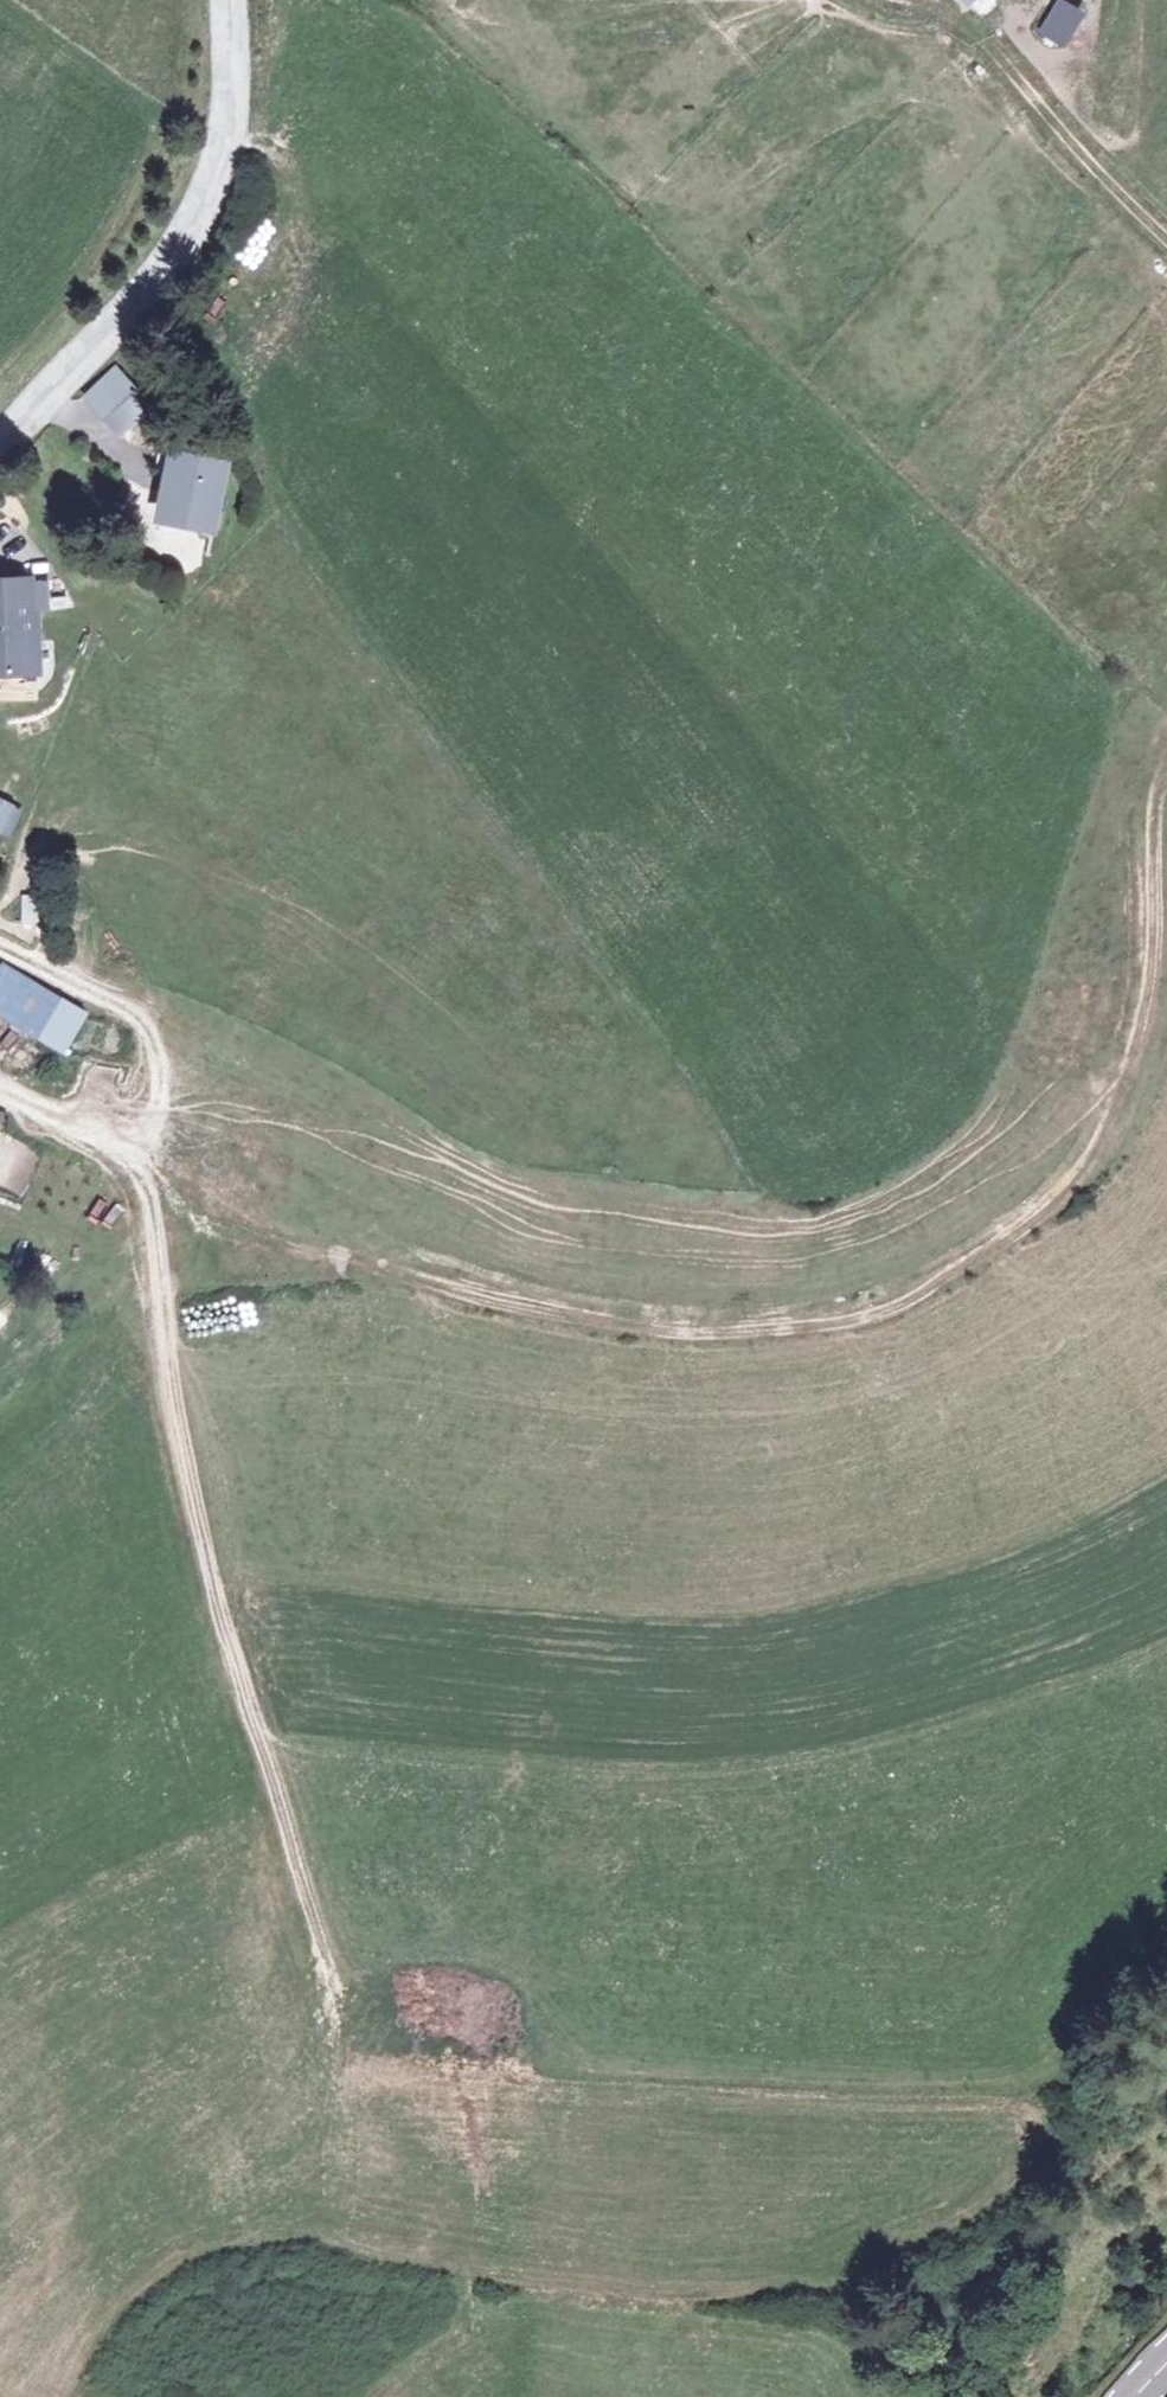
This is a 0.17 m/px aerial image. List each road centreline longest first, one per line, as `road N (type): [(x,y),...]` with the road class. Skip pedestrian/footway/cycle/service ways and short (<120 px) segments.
road 1 (residential): [(231,0),(228,115),(206,199),(137,305),(0,444)]

